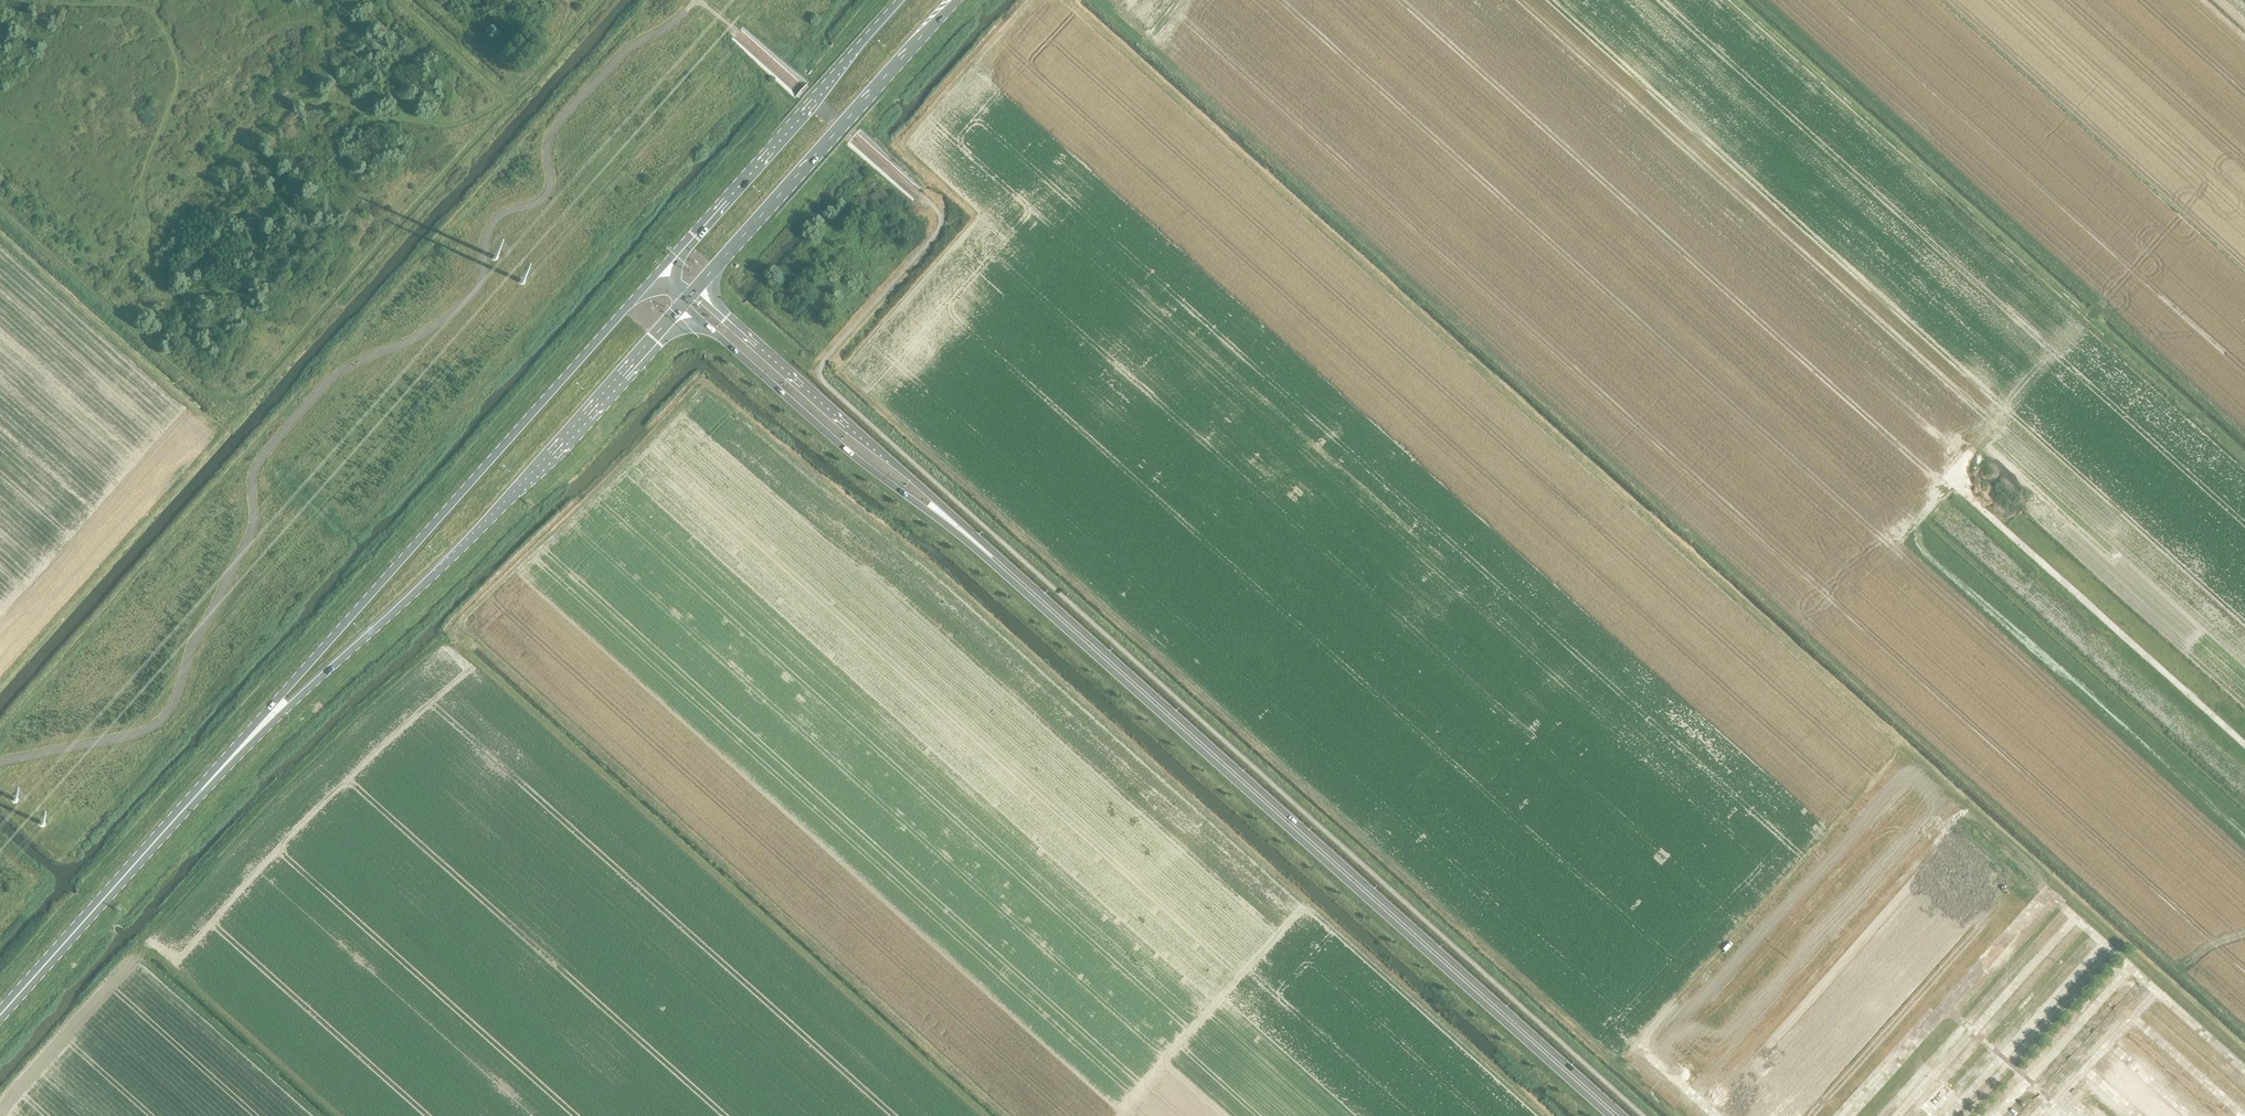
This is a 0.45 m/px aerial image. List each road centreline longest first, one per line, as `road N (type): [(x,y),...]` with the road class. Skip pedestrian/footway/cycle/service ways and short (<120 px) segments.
road 1 (secondary): [(1612,1115),(994,559)]
road 2 (primary): [(658,272),(242,745)]
road 3 (primary): [(242,745),(456,557),(681,306)]
road 4 (secondary): [(681,306),(842,447),(994,559)]
road 5 (secondary): [(994,559),(696,290)]
road 6 (primary): [(696,290),(956,0)]
road 7 (primary): [(0,1017),(242,745)]
road 8 (primary): [(899,0),(658,272)]

